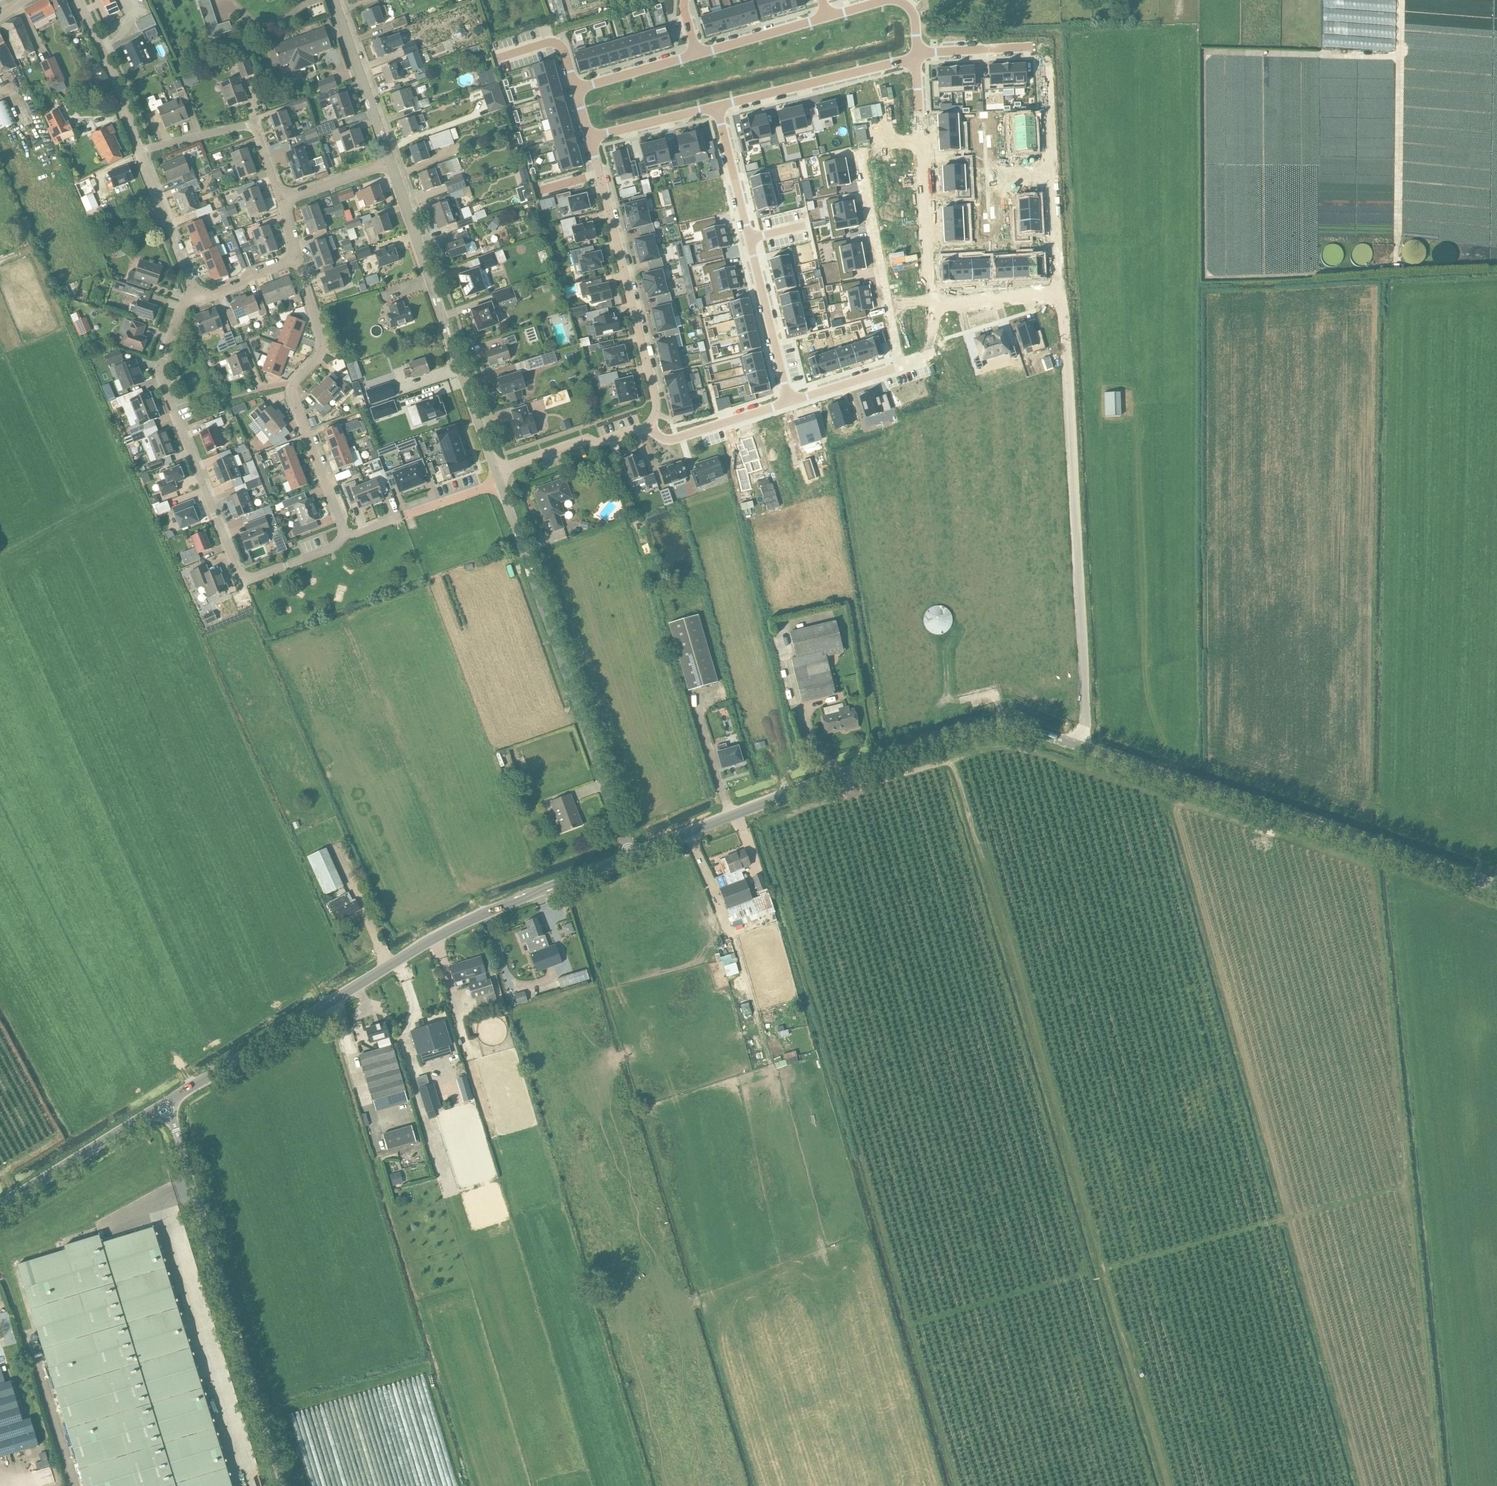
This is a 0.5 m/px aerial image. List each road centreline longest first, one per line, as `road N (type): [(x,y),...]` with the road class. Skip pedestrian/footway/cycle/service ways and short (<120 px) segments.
road 1 (unclassified): [(165,1103),(446,933),(630,853)]
road 2 (residential): [(931,305),(1043,299),(1057,289),(1045,62),(1039,47),(917,53)]
road 3 (unclassified): [(630,853),(956,733),(997,726),(1053,737)]
road 4 (unclassified): [(1496,885),(1081,746)]
road 5 (residential): [(343,534),(330,549),(257,578),(235,568),(161,380),(194,290)]
road 6 (unclassified): [(284,1485),(165,1103)]
road 7 (unclassified): [(1063,375),(1081,746)]
road 8 (residential): [(494,471),(391,162)]
road 9 (residential): [(717,107),(791,401)]
road 10 (residential): [(644,427),(654,399),(590,136)]
road 11 (residential): [(343,534),(294,401),(293,387),(321,352),(296,256)]
road 12 (unclassified): [(630,853),(530,572)]
road 13 (residential): [(917,53),(931,305)]
road 14 (residential): [(717,107),(917,53)]
road 15 (residential): [(891,0),(696,53)]
road 16 (residential): [(280,201),(255,123),(140,151)]
road 17 (residential): [(931,305),(933,354),(791,401)]
road 18 (unclassified): [(0,1204),(165,1103)]
road 19 (residential): [(391,162),(332,0)]
road 20 (residential): [(77,0),(140,151)]
road 21 (residential): [(498,484),(343,534)]
road 22 (residential): [(791,401),(670,441),(644,427)]
road 23 (residential): [(644,427),(494,471)]
road 24 (residential): [(140,151),(194,290)]
road 25 (residential): [(590,136),(717,107)]
road 26 (residential): [(696,53),(576,87)]

